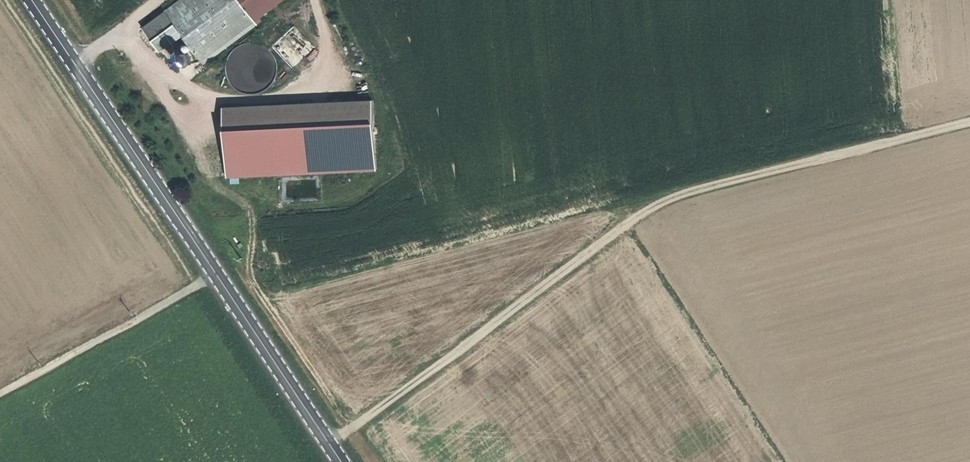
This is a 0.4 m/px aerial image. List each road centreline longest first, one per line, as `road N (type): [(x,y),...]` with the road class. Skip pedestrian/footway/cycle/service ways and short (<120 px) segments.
road 1 (track): [(969,118),(669,201),(329,442)]
road 2 (secondary): [(342,461),(35,0)]
road 3 (track): [(780,461),(625,225)]
road 4 (track): [(214,269),(0,387)]

